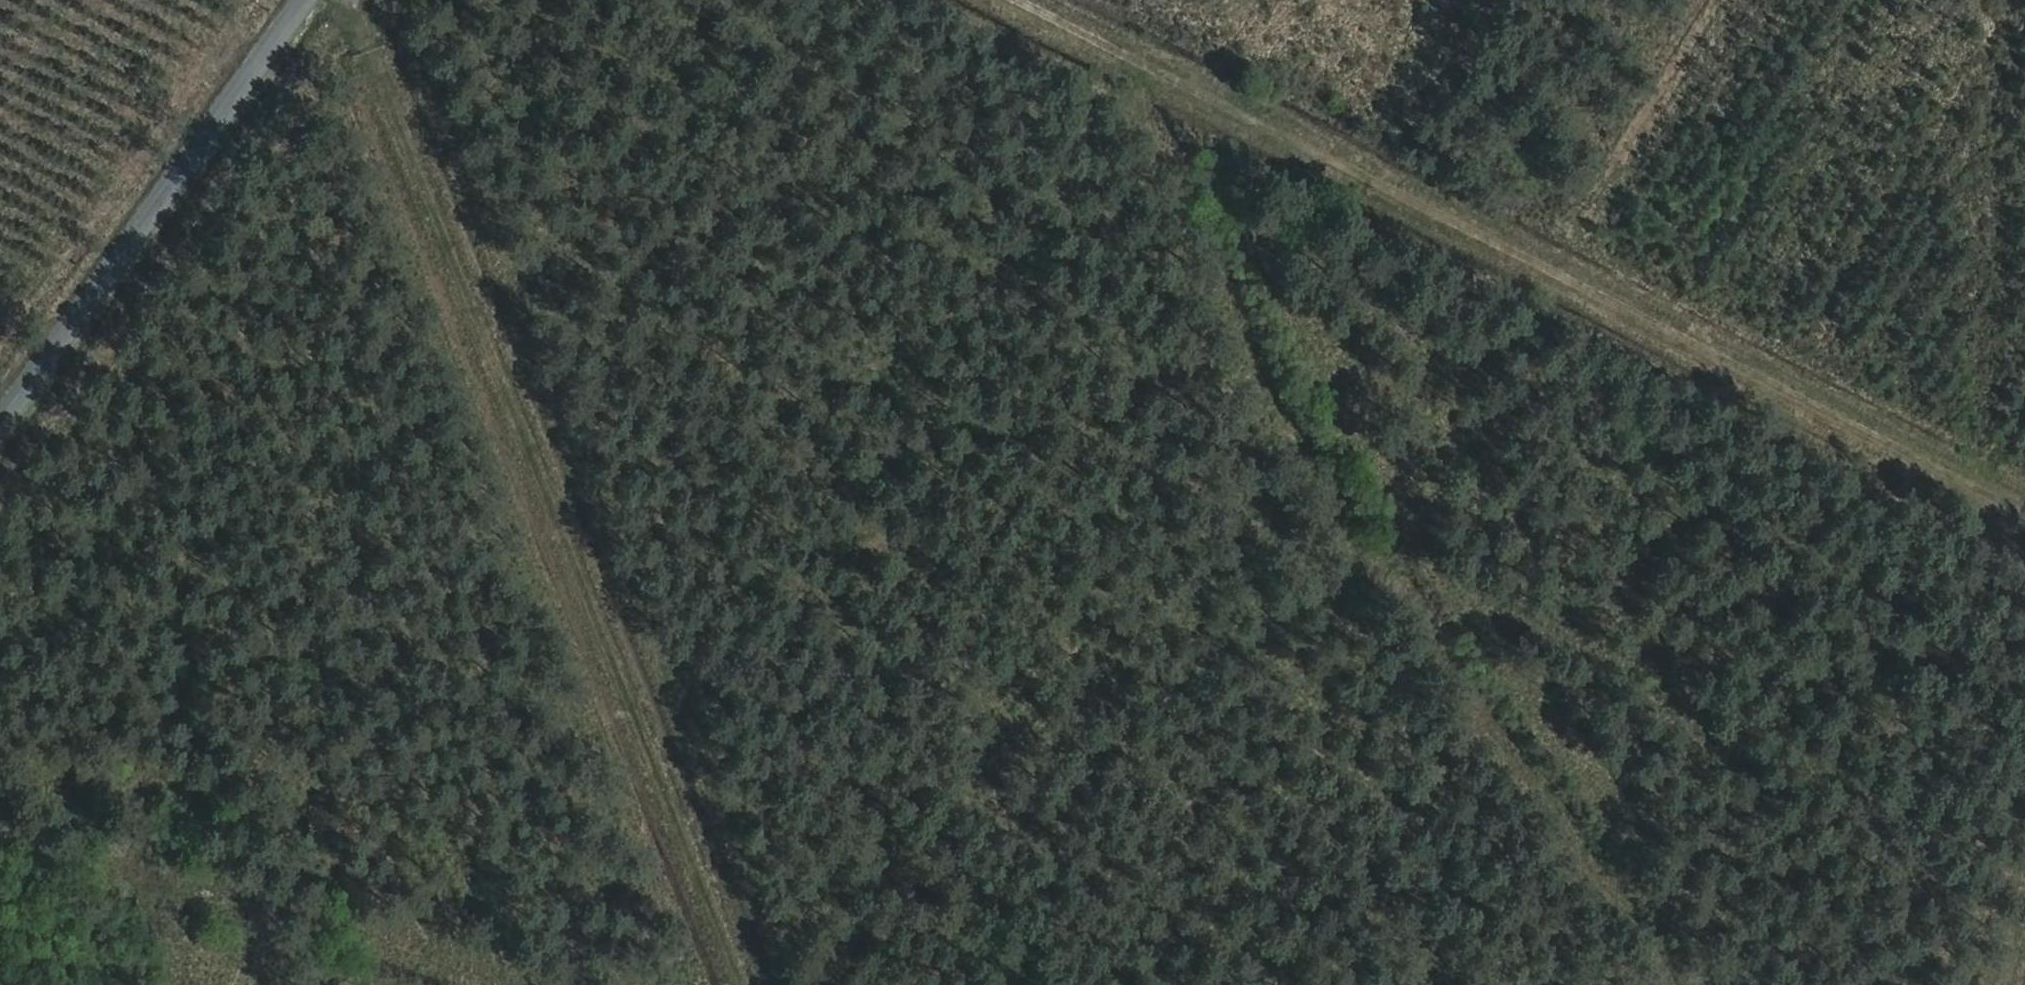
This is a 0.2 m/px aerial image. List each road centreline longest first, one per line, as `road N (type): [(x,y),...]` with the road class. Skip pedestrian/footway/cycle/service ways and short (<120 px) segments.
road 1 (track): [(1096,0),(1415,187),(2024,511)]
road 2 (track): [(774,984),(385,0)]
road 3 (unclassified): [(326,0),(0,453)]

